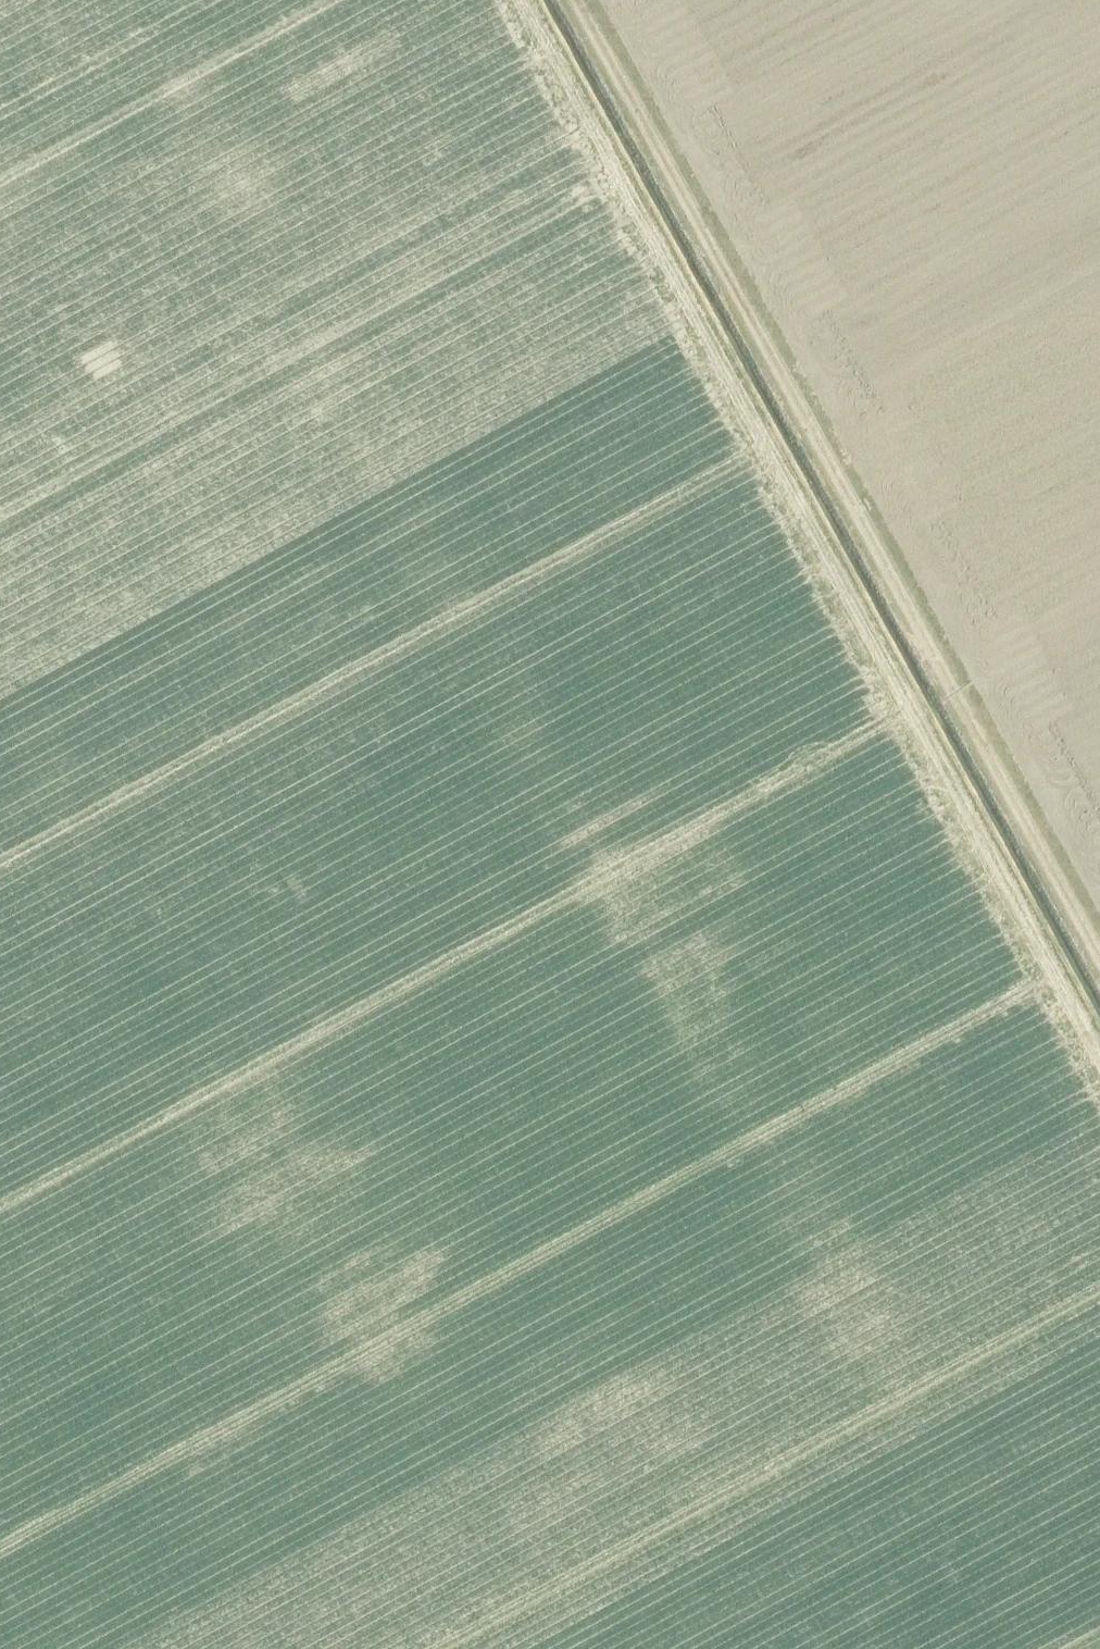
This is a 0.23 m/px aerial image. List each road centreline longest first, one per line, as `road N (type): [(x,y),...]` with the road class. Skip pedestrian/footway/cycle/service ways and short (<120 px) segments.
road 1 (track): [(514,0),(1099,1076)]
road 2 (track): [(1099,957),(575,0)]

